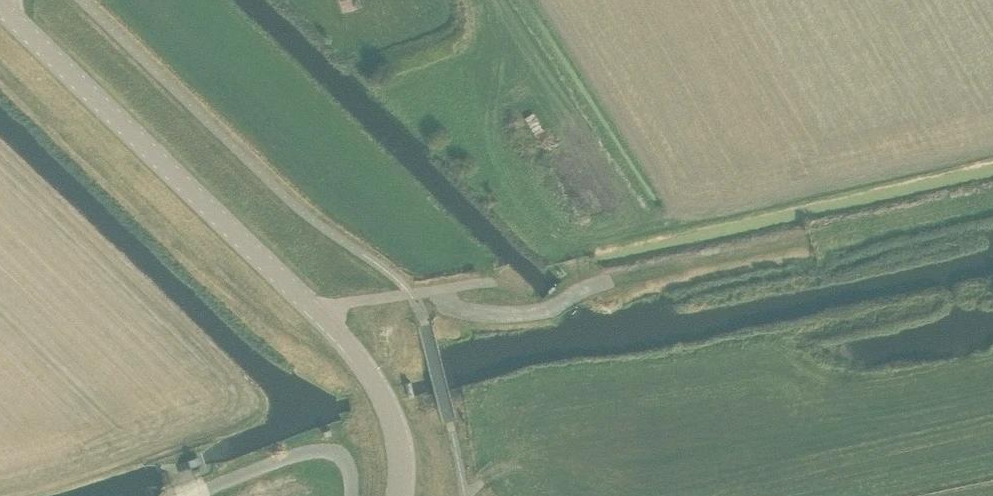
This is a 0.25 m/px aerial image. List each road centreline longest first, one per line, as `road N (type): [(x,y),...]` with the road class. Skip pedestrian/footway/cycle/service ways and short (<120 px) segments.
road 1 (track): [(312,308),(441,290),(462,310),(550,309),(609,278),(992,195)]
road 2 (tertiary): [(401,495),(397,431),(361,363),(0,7)]

